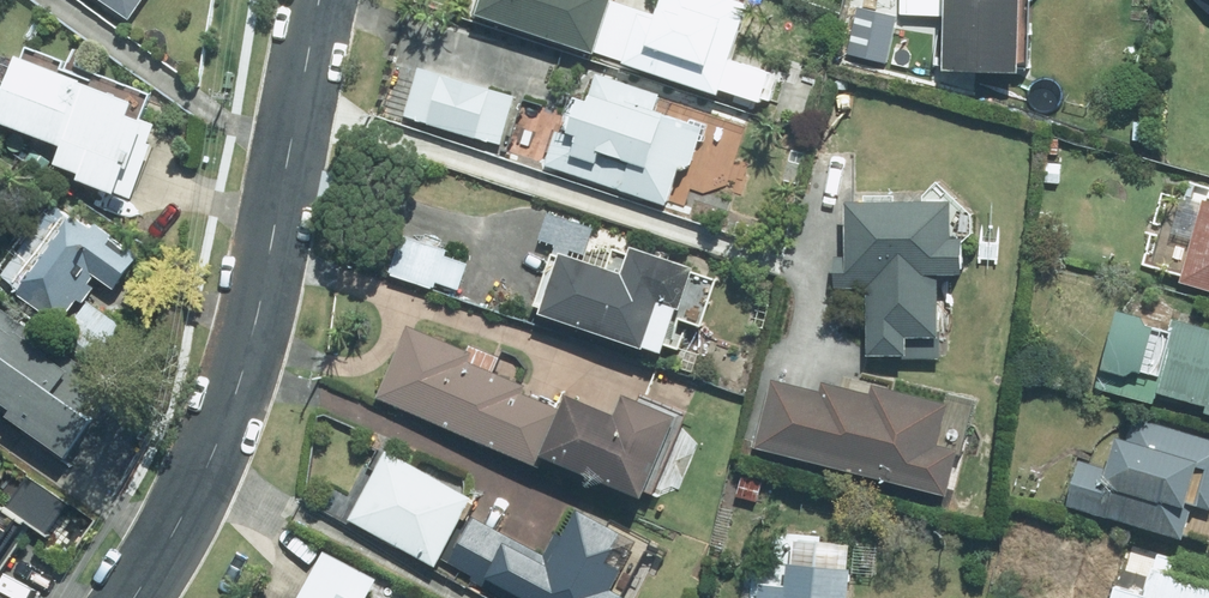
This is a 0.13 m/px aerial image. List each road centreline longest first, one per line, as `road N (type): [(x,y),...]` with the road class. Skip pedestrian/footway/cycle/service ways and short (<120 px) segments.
road 1 (unclassified): [(138,597),(210,468),(253,332),(318,0)]

